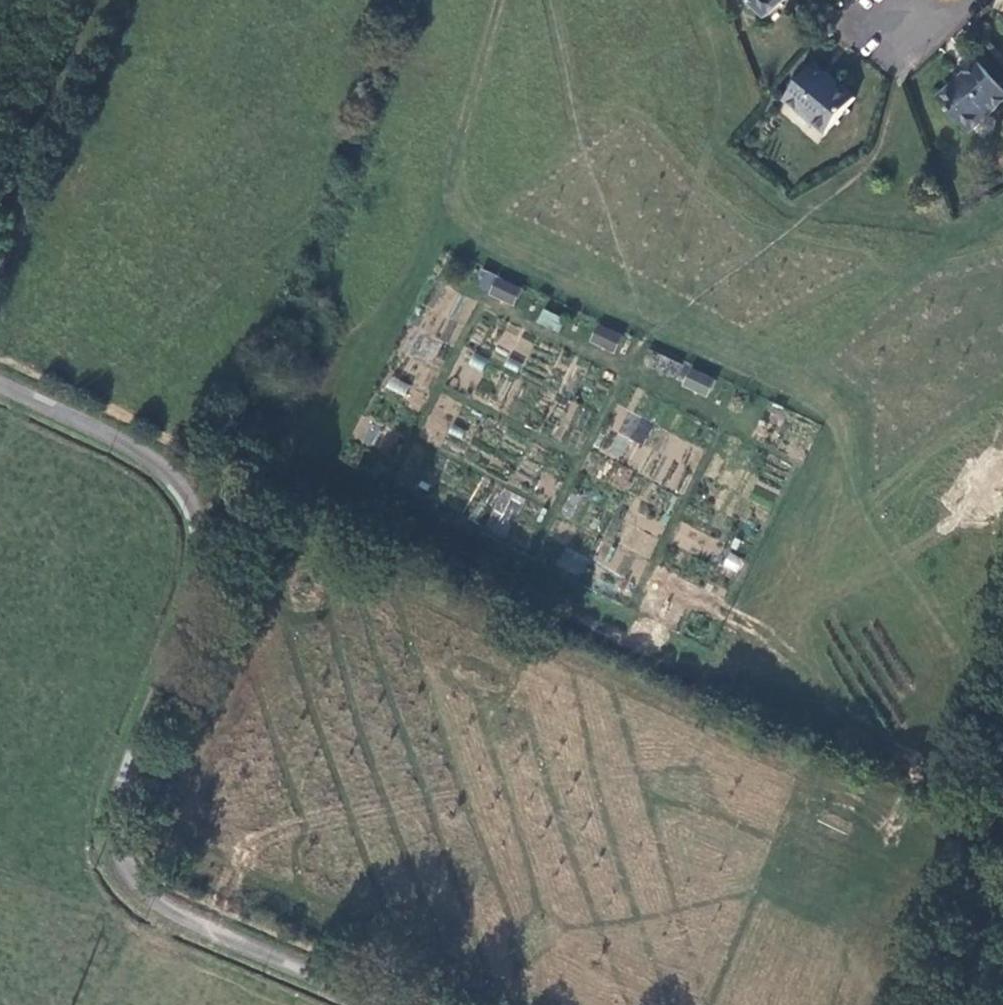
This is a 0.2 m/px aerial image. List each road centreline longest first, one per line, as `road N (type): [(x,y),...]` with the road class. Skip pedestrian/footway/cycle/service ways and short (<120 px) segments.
road 1 (unclassified): [(386,1004),(164,908),(127,877),(123,811),(132,766),(202,577),(205,537),(194,494),(167,459),(0,383)]

